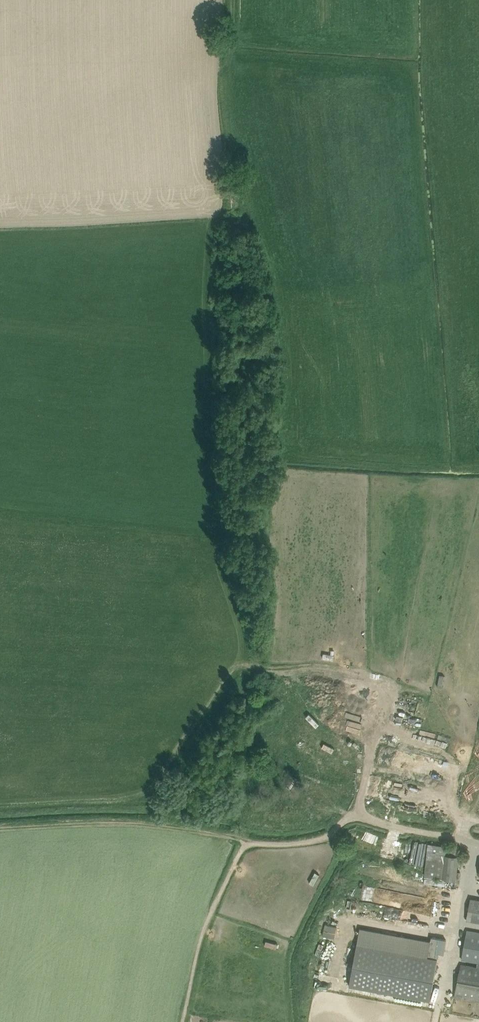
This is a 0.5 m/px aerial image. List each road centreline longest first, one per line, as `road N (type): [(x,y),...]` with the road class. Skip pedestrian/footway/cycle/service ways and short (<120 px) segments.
road 1 (track): [(248,843),(137,823),(0,825)]
road 2 (track): [(248,843),(307,842),(359,818),(459,839)]
road 3 (track): [(185,1021),(211,914),(248,843)]

